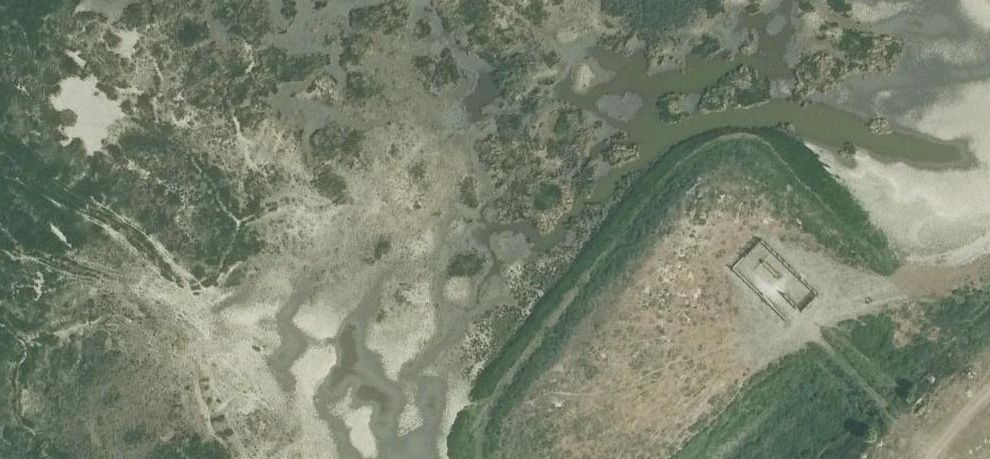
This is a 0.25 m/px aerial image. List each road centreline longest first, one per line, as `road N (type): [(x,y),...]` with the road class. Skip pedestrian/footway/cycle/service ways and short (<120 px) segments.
road 1 (track): [(884,458),(989,364)]

